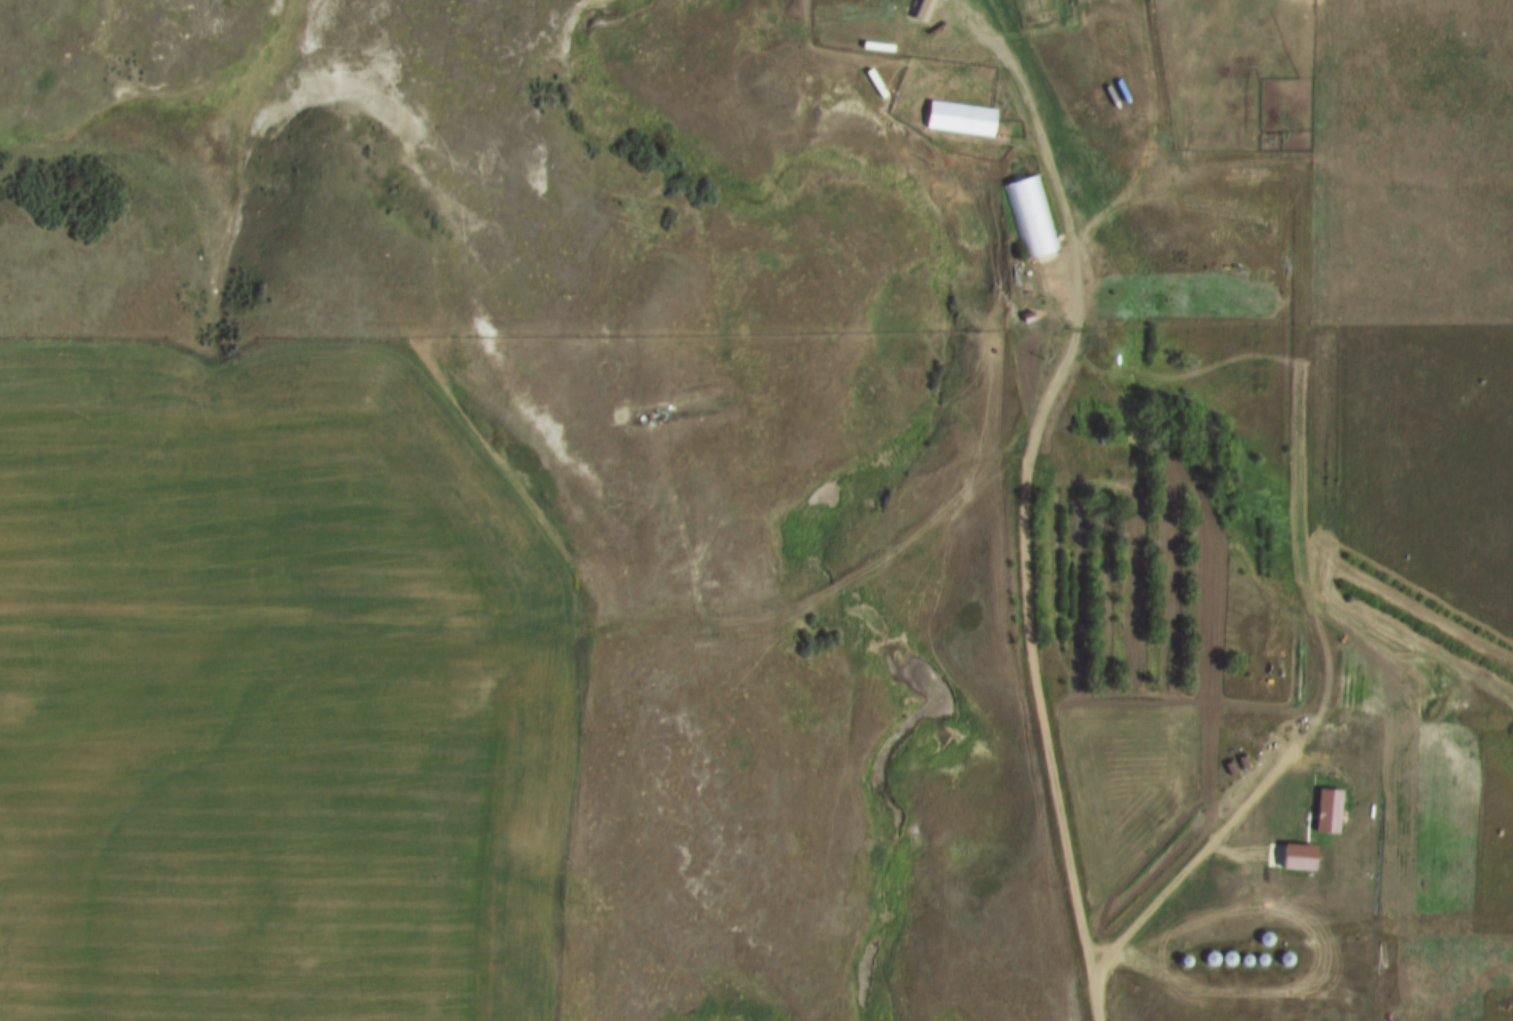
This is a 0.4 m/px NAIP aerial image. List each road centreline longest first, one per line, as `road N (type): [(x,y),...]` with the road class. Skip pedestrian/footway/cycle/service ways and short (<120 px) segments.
road 1 (track): [(0,610),(644,623),(775,614),(840,588),(1024,444)]
road 2 (track): [(1291,753),(1316,711),(1319,683),(1250,578),(1244,536),(1266,457),(1265,430),(1249,375),(1175,296),(1202,252)]
road 3 (track): [(1039,148),(997,166),(976,165),(879,121),(852,89),(816,0)]

